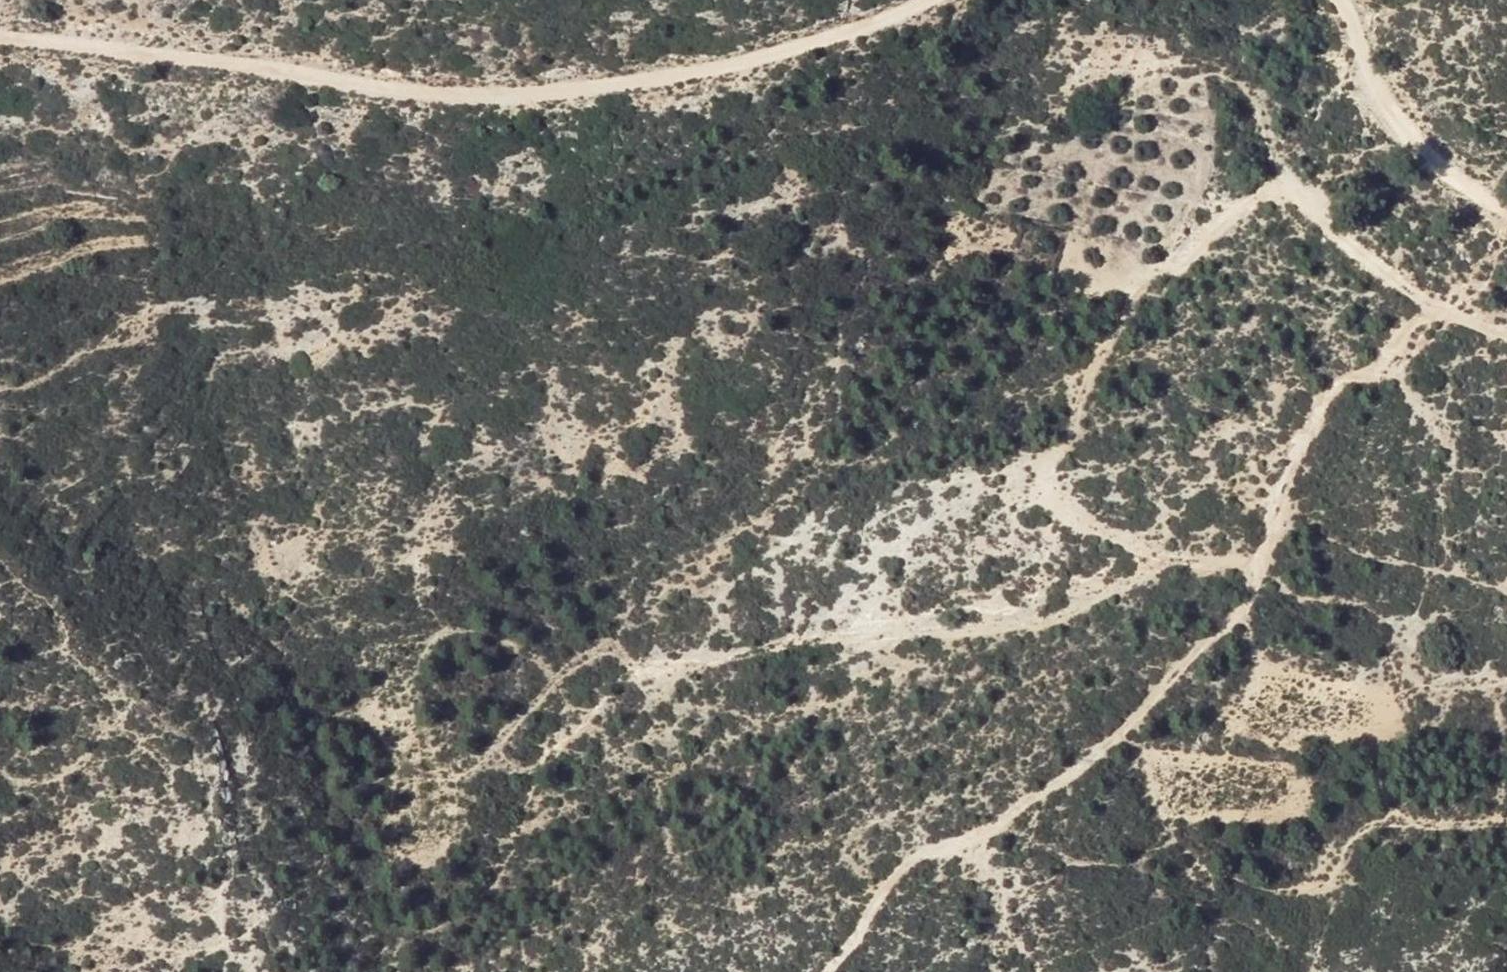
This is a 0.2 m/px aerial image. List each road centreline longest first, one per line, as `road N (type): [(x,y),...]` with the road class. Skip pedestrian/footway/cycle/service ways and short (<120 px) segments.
road 1 (track): [(0,47),(78,47),(436,119),(516,114),(750,47),(875,0)]
road 2 (track): [(1334,0),(1403,113),(1506,204)]

